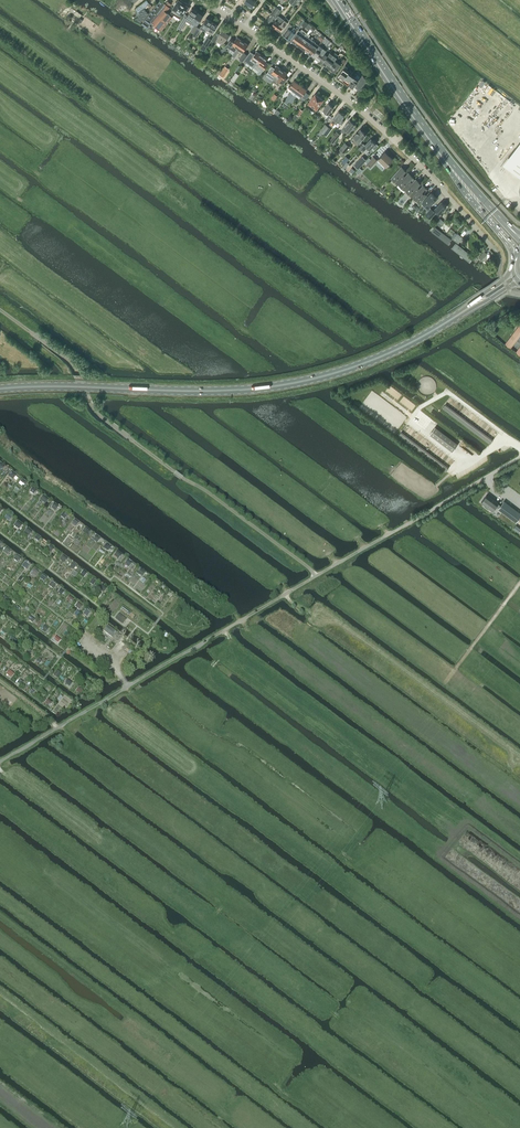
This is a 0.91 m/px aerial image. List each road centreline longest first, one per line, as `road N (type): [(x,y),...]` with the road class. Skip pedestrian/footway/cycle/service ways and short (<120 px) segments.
road 1 (unclassified): [(0,762),(519,457)]
road 2 (primary): [(473,305),(362,364),(273,386),(0,389)]
road 3 (unclassified): [(486,240),(354,106),(200,0)]
road 4 (primary): [(473,194),(336,0)]

